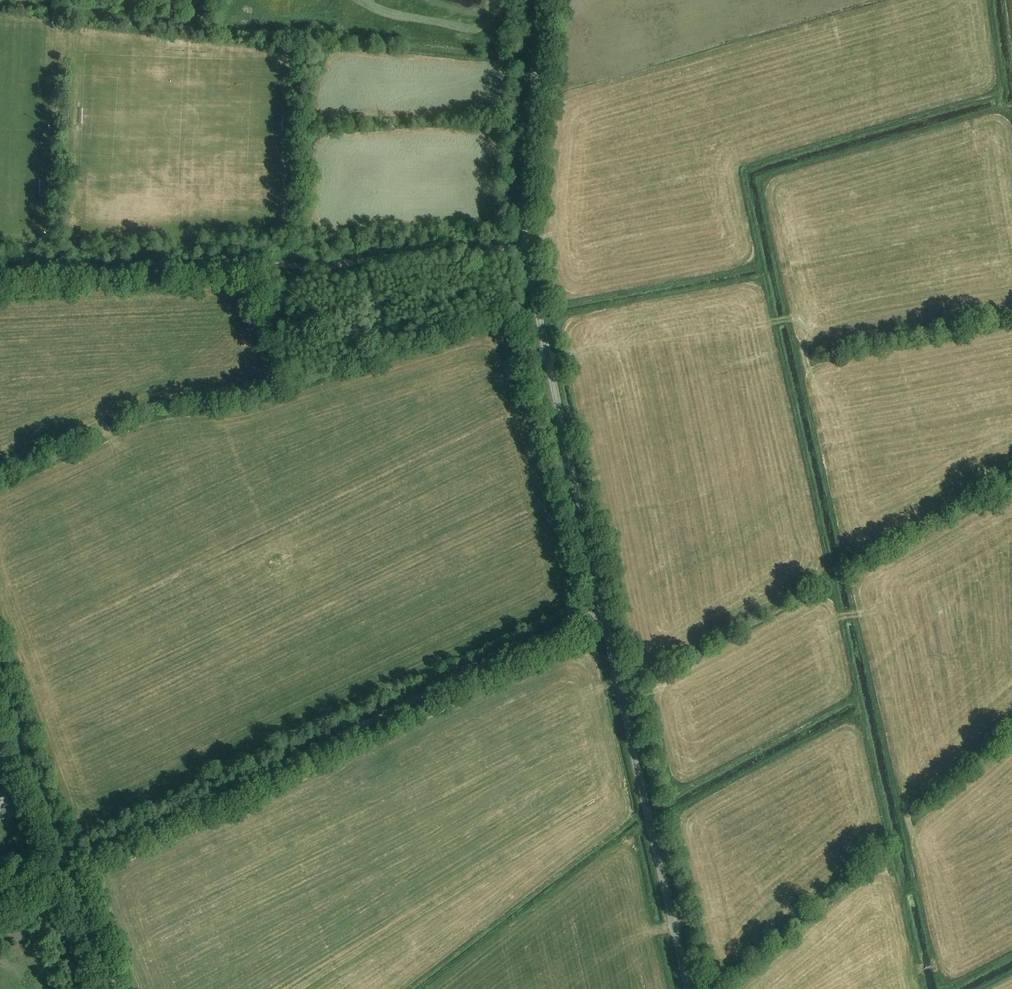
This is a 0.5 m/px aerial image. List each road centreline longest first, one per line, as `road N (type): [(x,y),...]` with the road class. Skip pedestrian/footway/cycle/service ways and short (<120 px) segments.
road 1 (unclassified): [(687,988),(525,249),(541,0)]
road 2 (track): [(606,608),(70,866)]
road 3 (track): [(0,276),(525,249)]

